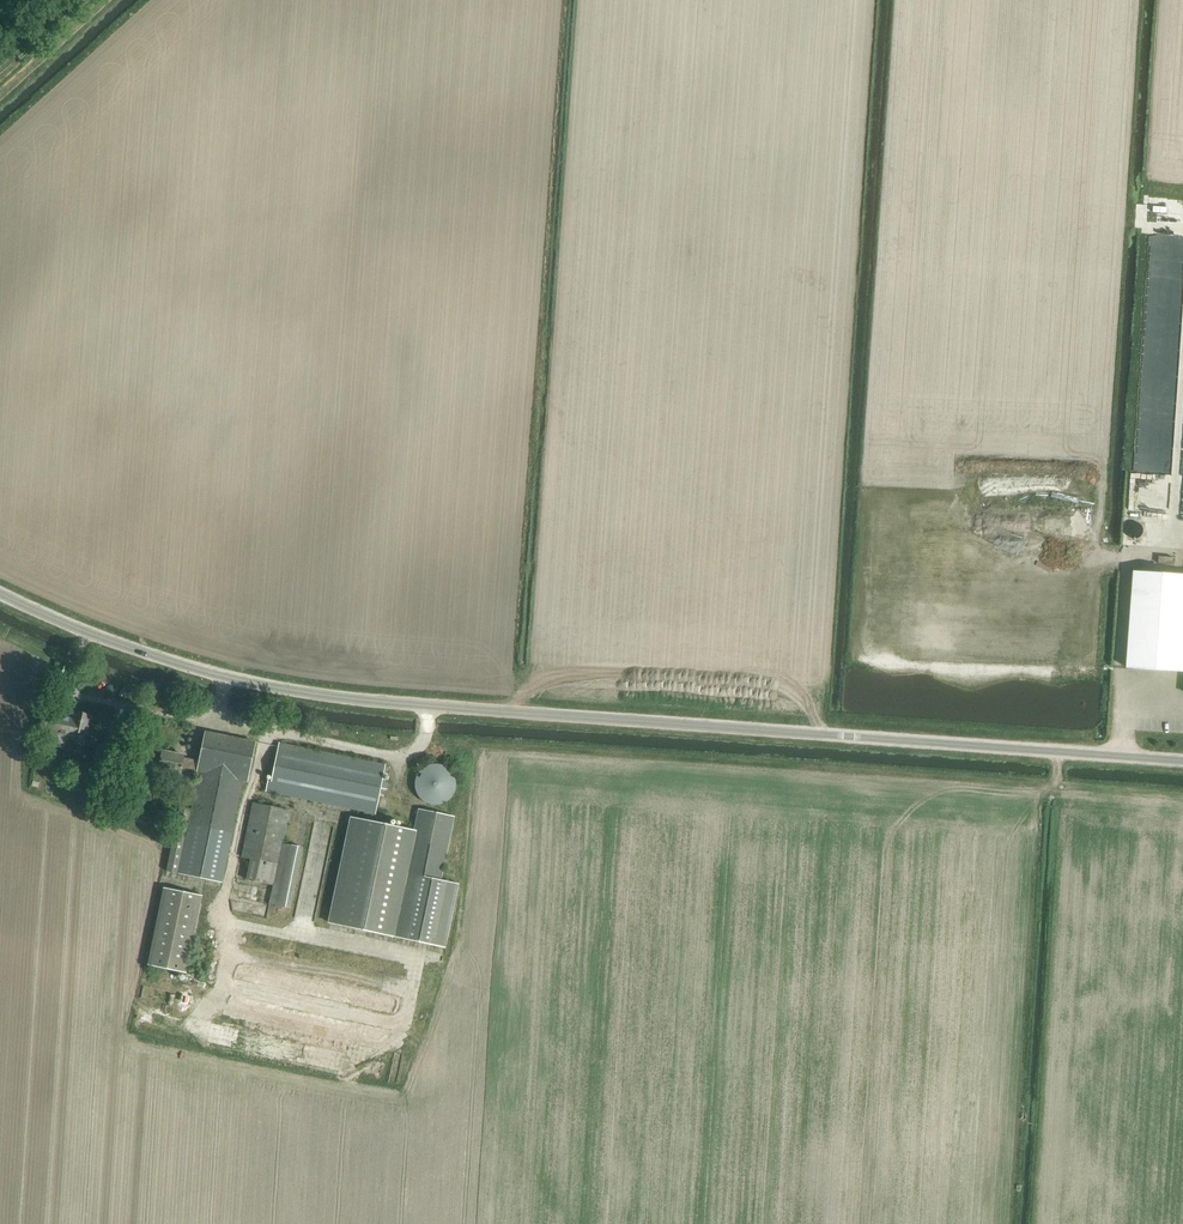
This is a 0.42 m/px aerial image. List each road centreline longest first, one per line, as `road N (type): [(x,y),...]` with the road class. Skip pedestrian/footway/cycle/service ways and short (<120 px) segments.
road 1 (unclassified): [(1182,760),(376,704),(247,686),(119,645),(0,594)]

